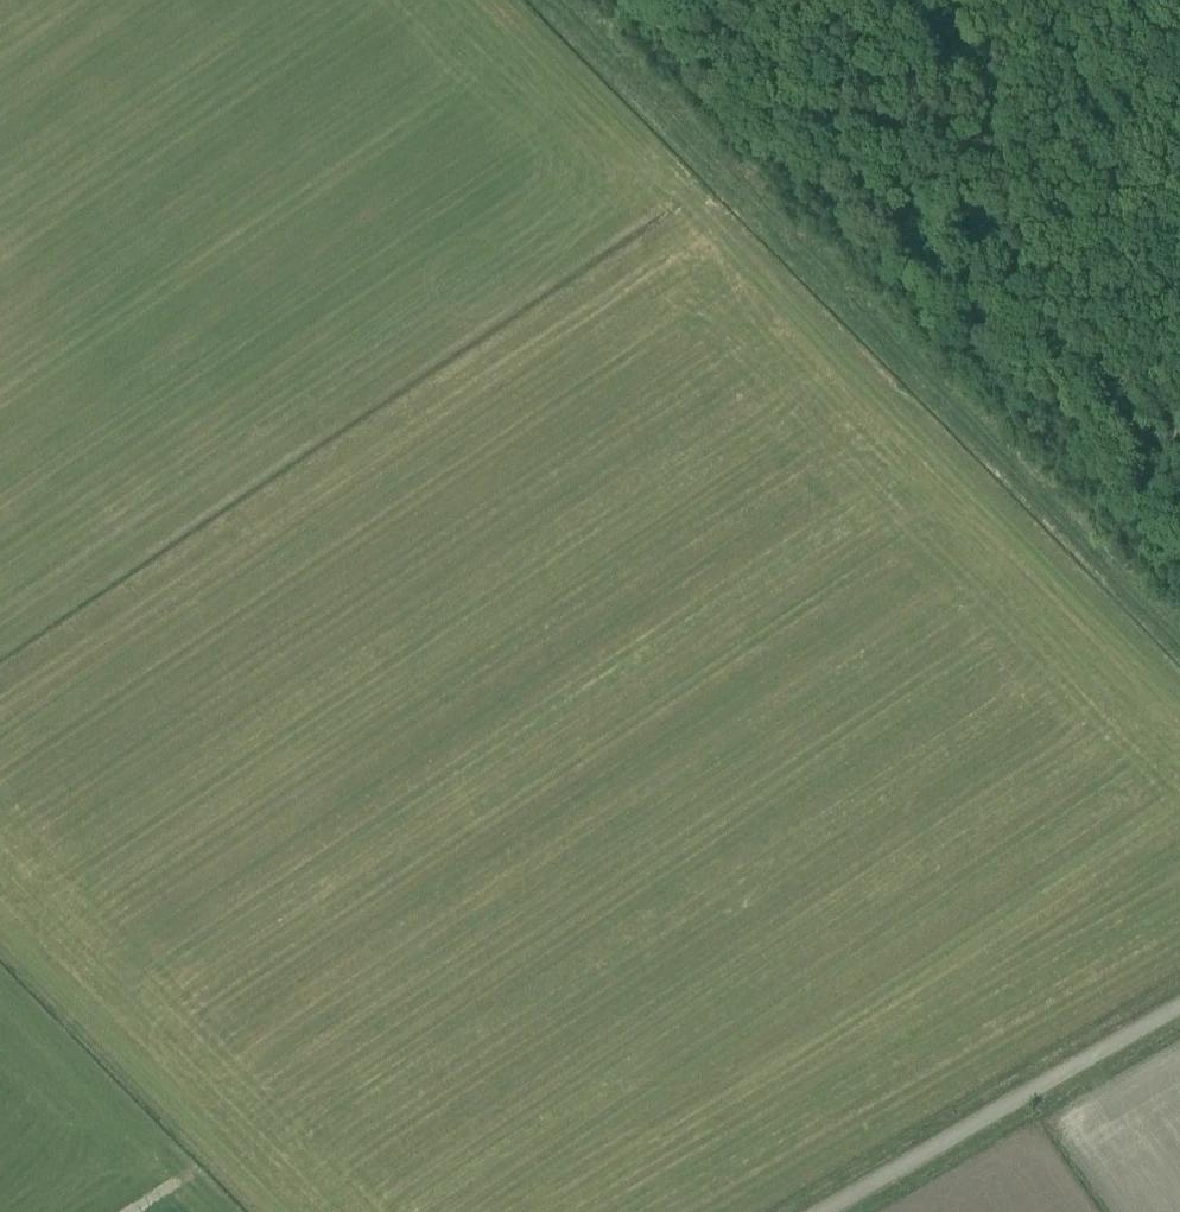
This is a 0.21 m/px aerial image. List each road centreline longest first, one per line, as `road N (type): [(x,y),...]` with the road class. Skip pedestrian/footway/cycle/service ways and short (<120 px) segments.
road 1 (unclassified): [(829,1211),(1179,1009)]

